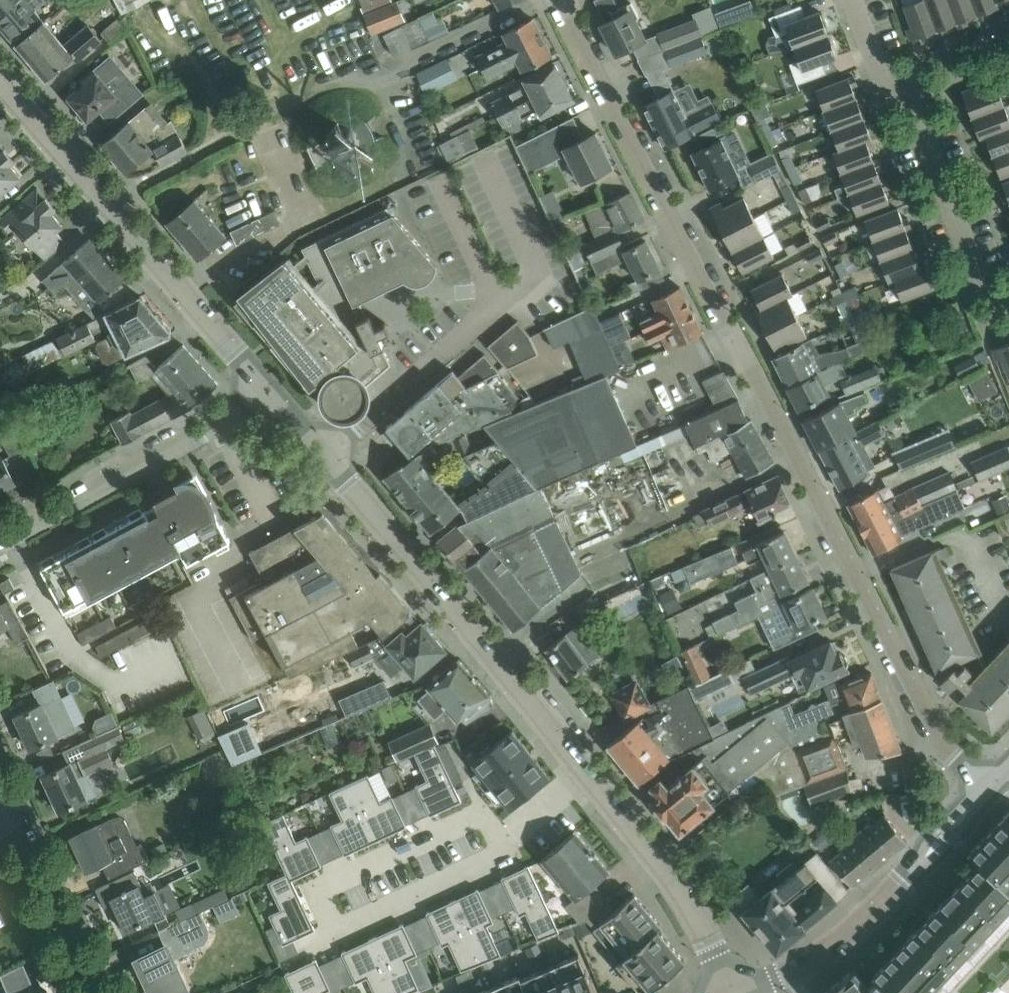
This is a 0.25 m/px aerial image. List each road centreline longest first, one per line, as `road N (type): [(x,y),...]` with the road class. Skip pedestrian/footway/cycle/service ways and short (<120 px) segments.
road 1 (residential): [(977,801),(559,0)]
road 2 (residential): [(512,835),(506,848),(329,927),(312,890),(482,811)]
road 3 (tertiary): [(586,773),(325,456)]
road 4 (tertiary): [(265,384),(0,84)]
road 5 (tertiary): [(738,992),(834,948),(977,801)]
road 6 (residential): [(0,541),(229,415),(265,384)]
road 7 (tertiary): [(732,992),(676,885),(586,773)]
road 8 (residential): [(325,456),(476,334),(495,299)]
road 9 (residential): [(1008,290),(978,265),(922,92)]
road 10 (residential): [(101,992),(20,813)]
road 11 (residential): [(922,92),(897,88),(878,65),(856,0)]

